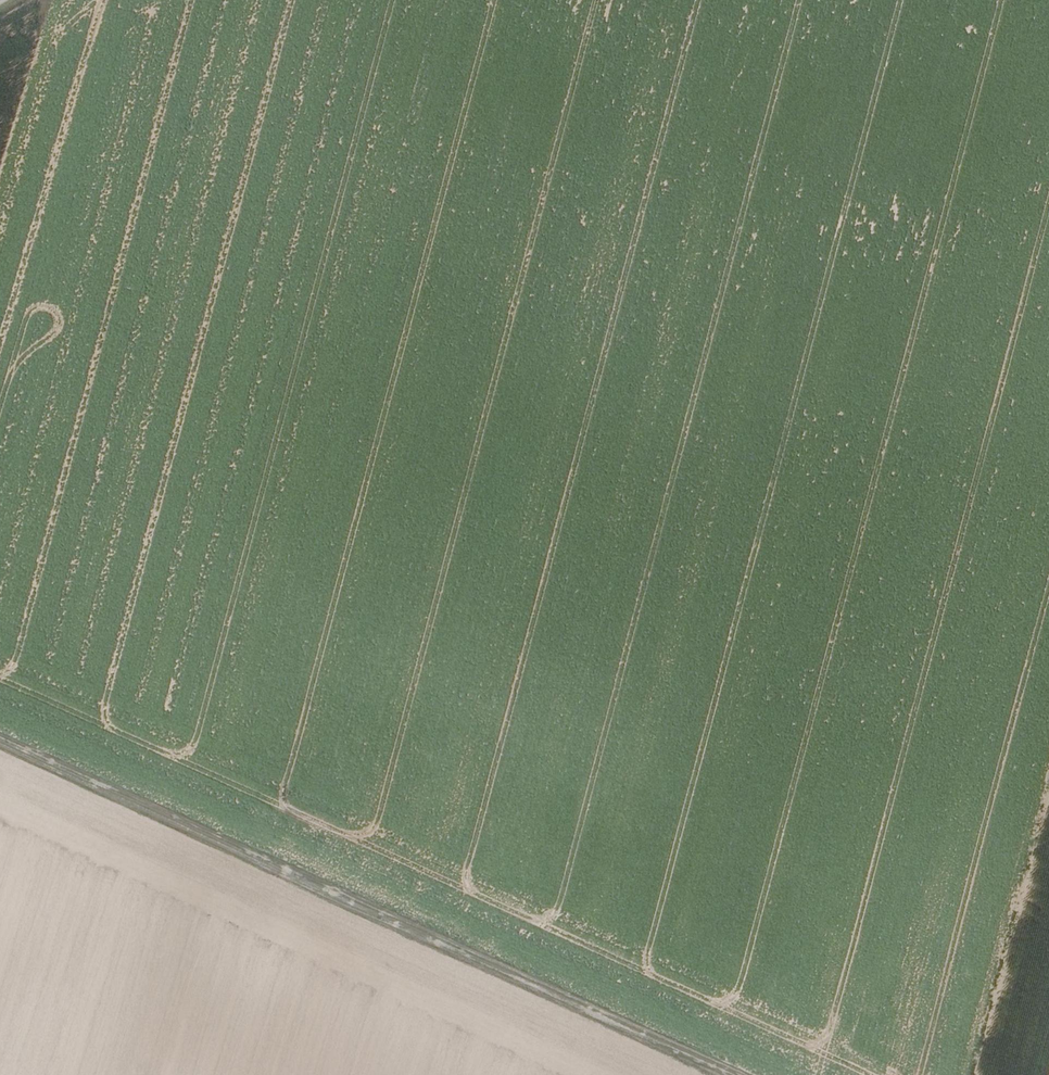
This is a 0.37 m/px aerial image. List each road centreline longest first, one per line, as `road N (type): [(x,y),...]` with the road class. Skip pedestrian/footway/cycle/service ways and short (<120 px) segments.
road 1 (track): [(748,1074),(0,737)]

